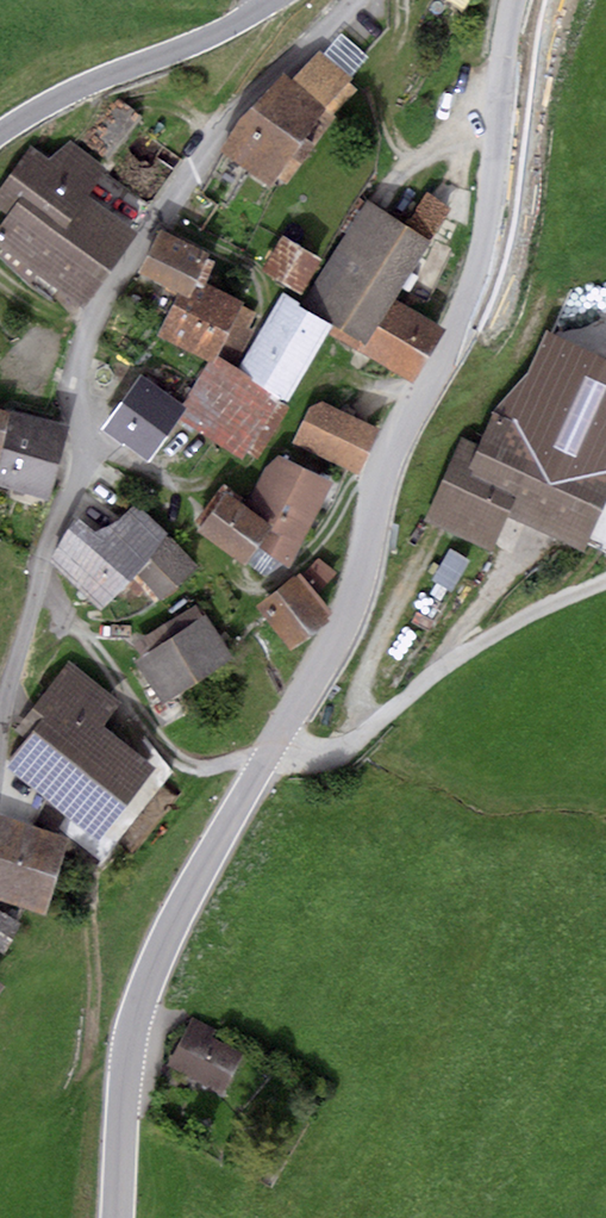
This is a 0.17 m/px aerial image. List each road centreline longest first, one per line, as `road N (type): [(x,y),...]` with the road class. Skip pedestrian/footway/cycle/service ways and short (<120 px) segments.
road 1 (tertiary): [(119,1217),(128,1045),(151,968),(344,622),(390,461),(472,302),(491,206),(511,0)]
road 2 (residential): [(355,0),(261,89),(195,169),(99,308),(81,348),(77,392)]
road 3 (track): [(276,739),(320,750),(369,733),(438,666),(605,582)]
road 4 (tertiary): [(272,0),(0,132)]
road 5 (track): [(403,0),(384,59),(403,166)]

